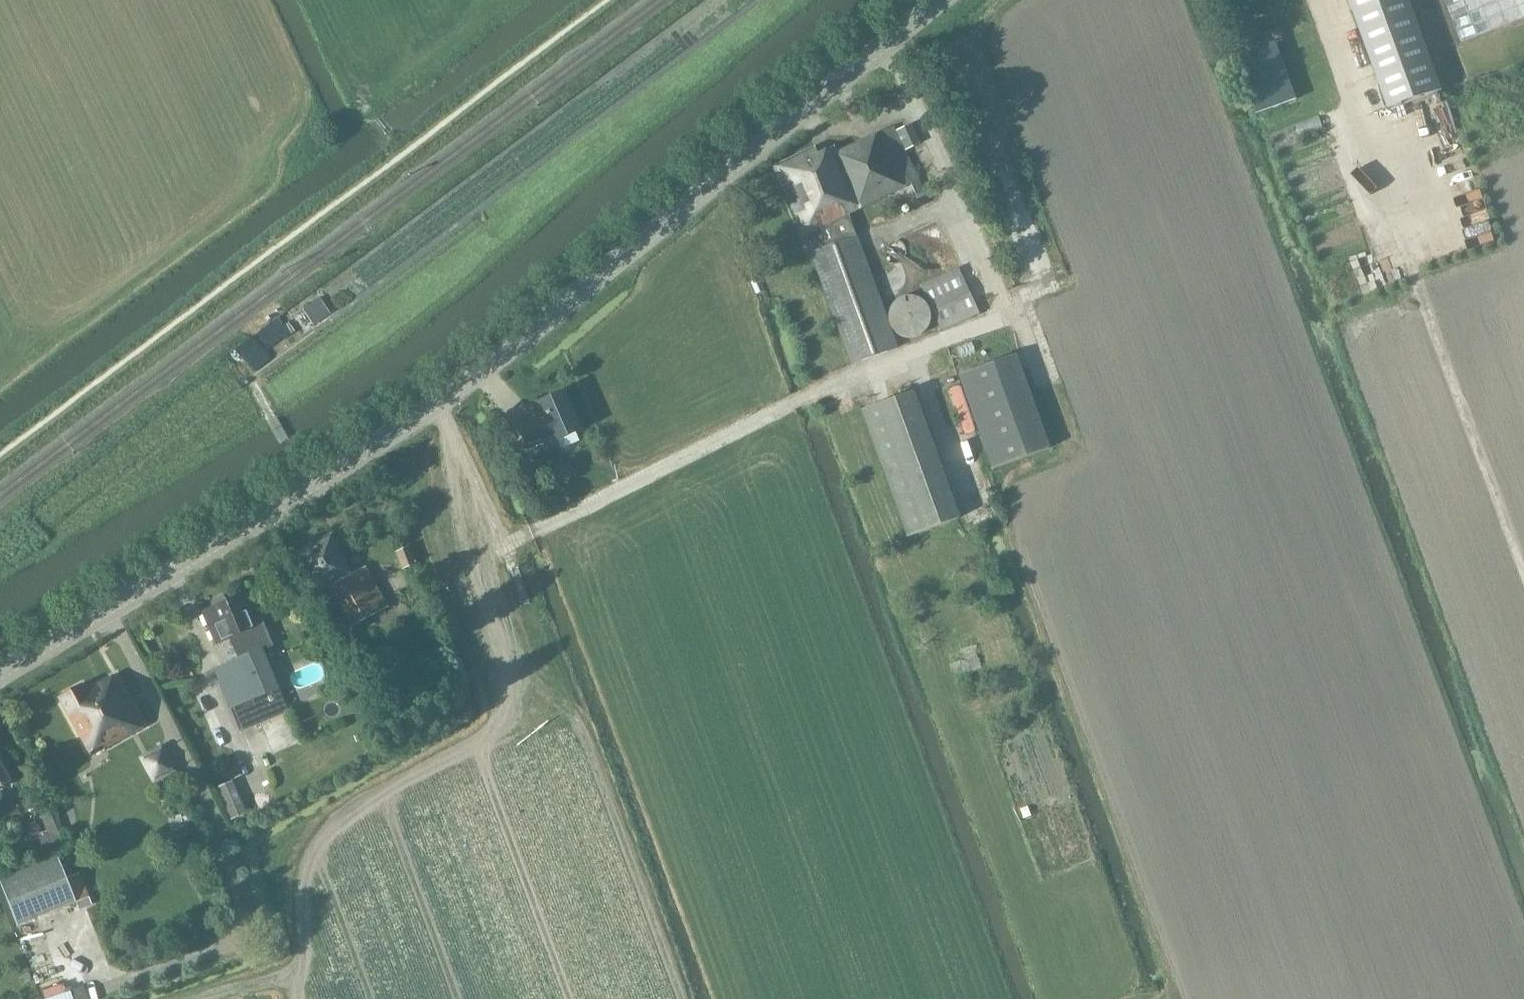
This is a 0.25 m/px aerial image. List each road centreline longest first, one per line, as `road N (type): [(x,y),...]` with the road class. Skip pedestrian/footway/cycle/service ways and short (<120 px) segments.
road 1 (tertiary): [(0,674),(432,405),(941,0)]
road 2 (track): [(310,487),(249,379)]

